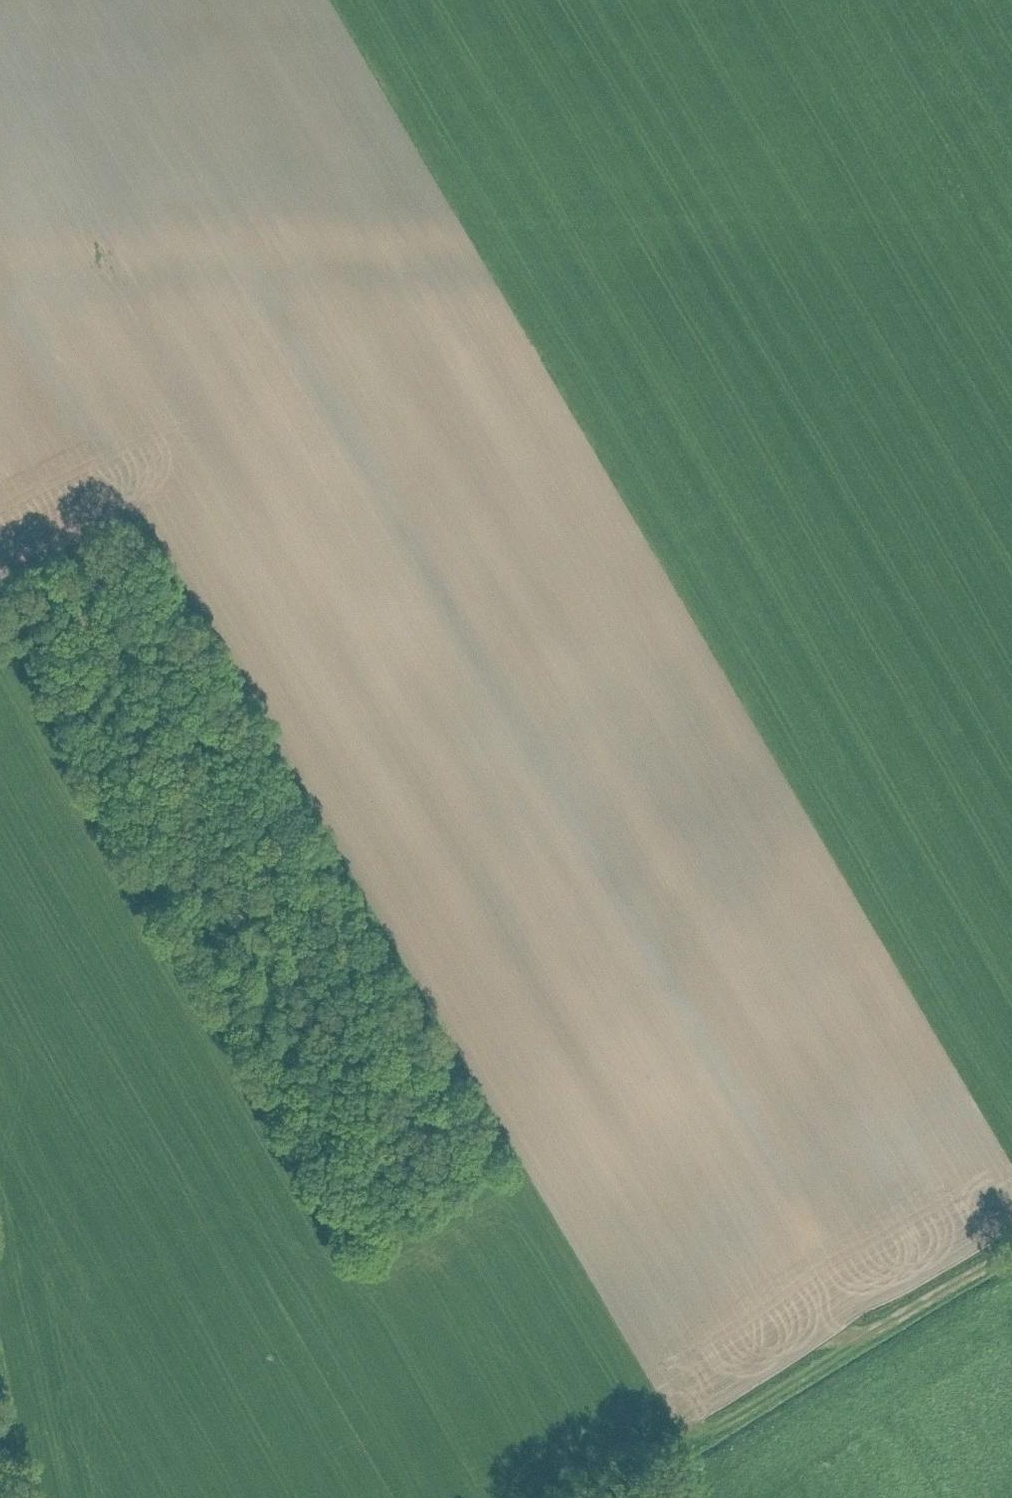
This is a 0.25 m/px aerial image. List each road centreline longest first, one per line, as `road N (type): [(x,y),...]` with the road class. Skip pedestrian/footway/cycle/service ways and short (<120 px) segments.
road 1 (track): [(605,1497),(1011,1251)]

